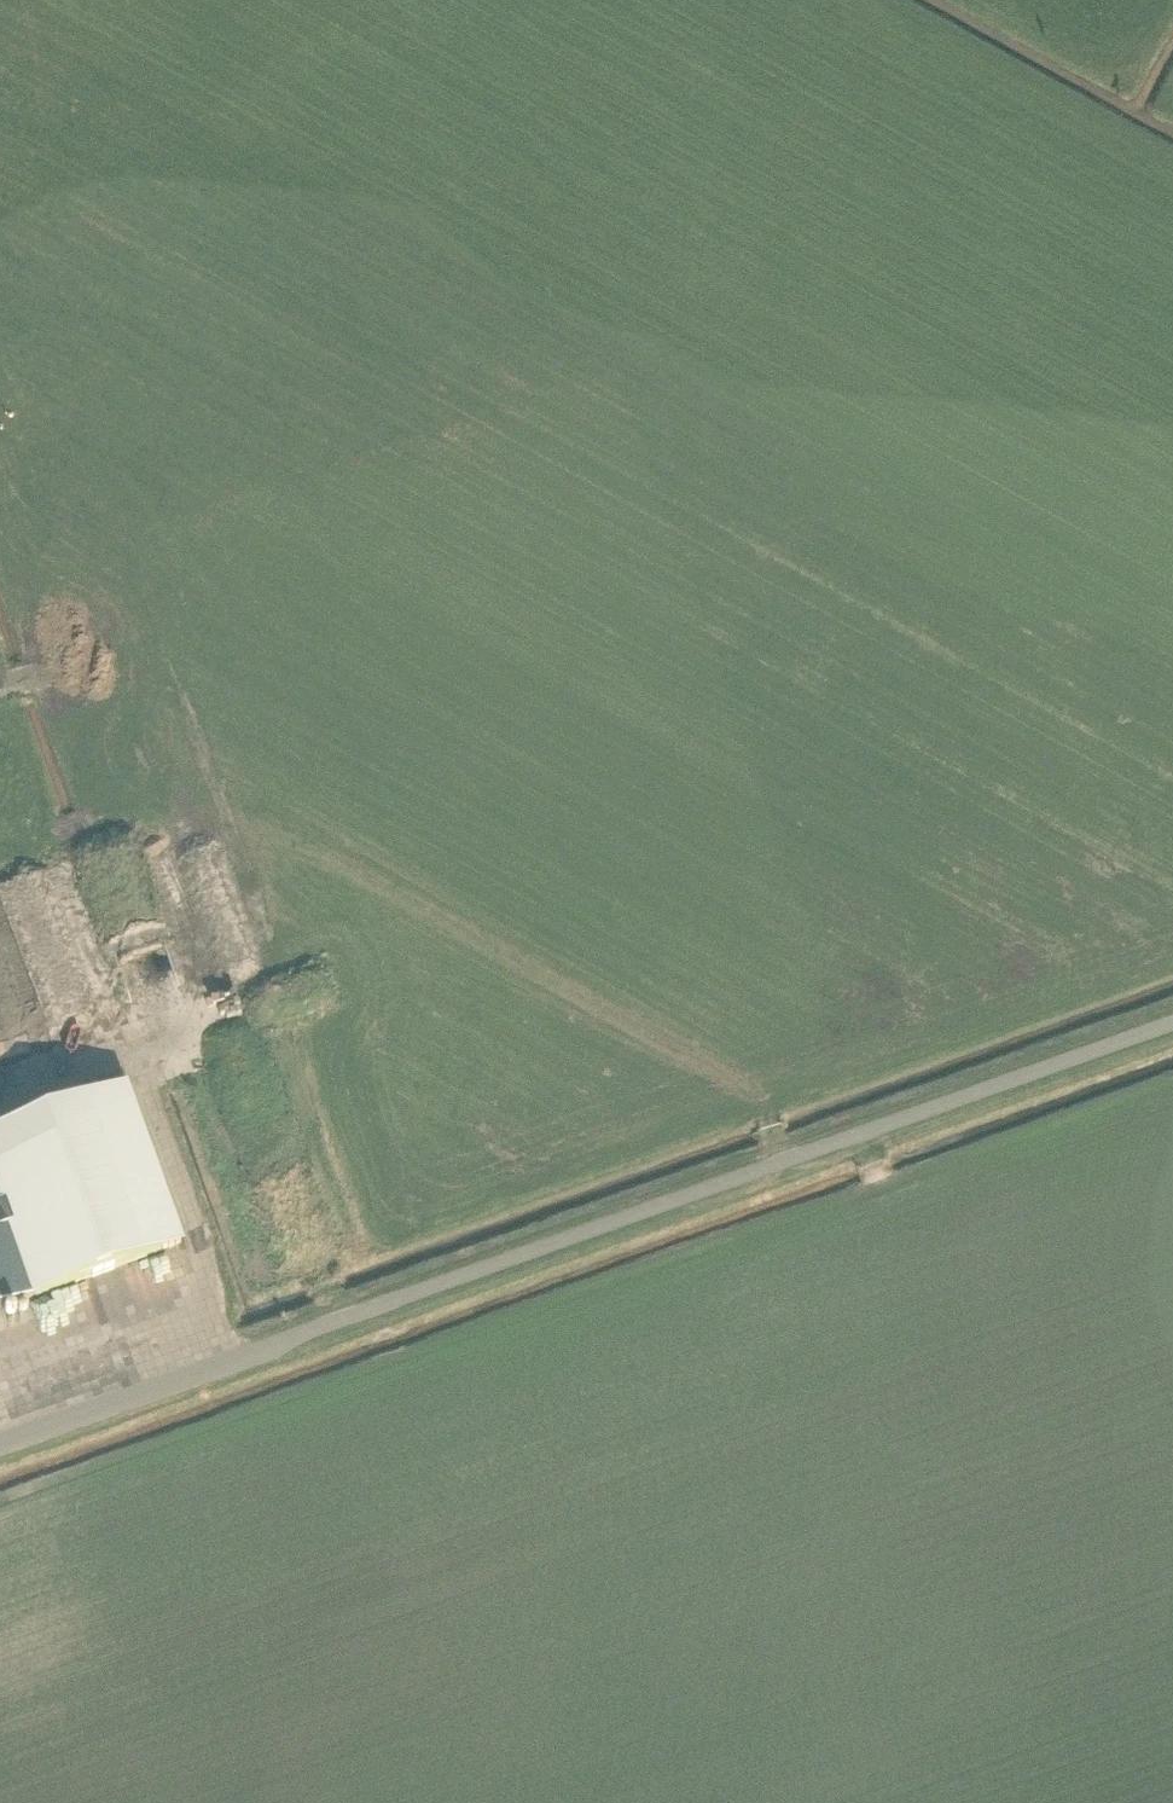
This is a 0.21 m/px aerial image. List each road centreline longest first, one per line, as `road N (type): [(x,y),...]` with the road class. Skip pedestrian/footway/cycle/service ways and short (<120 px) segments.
road 1 (unclassified): [(0,1443),(1172,1019)]

